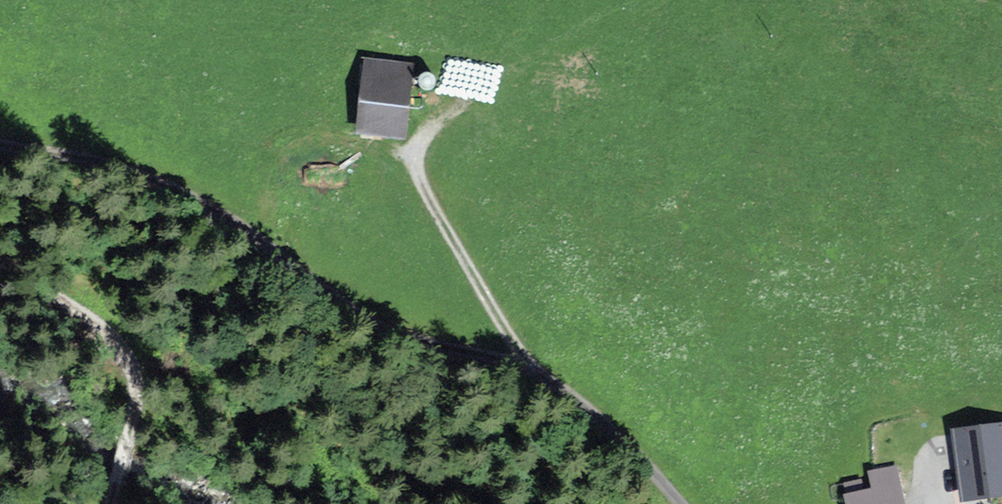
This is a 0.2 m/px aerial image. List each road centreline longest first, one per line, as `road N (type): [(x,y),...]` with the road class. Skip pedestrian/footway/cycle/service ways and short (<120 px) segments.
road 1 (track): [(681,503),(587,408),(531,369),(364,308),(134,176),(70,154),(0,150)]
road 2 (track): [(531,369),(417,171),(431,127),(651,0)]
road 3 (track): [(0,261),(81,313),(129,364),(131,421),(110,503)]

